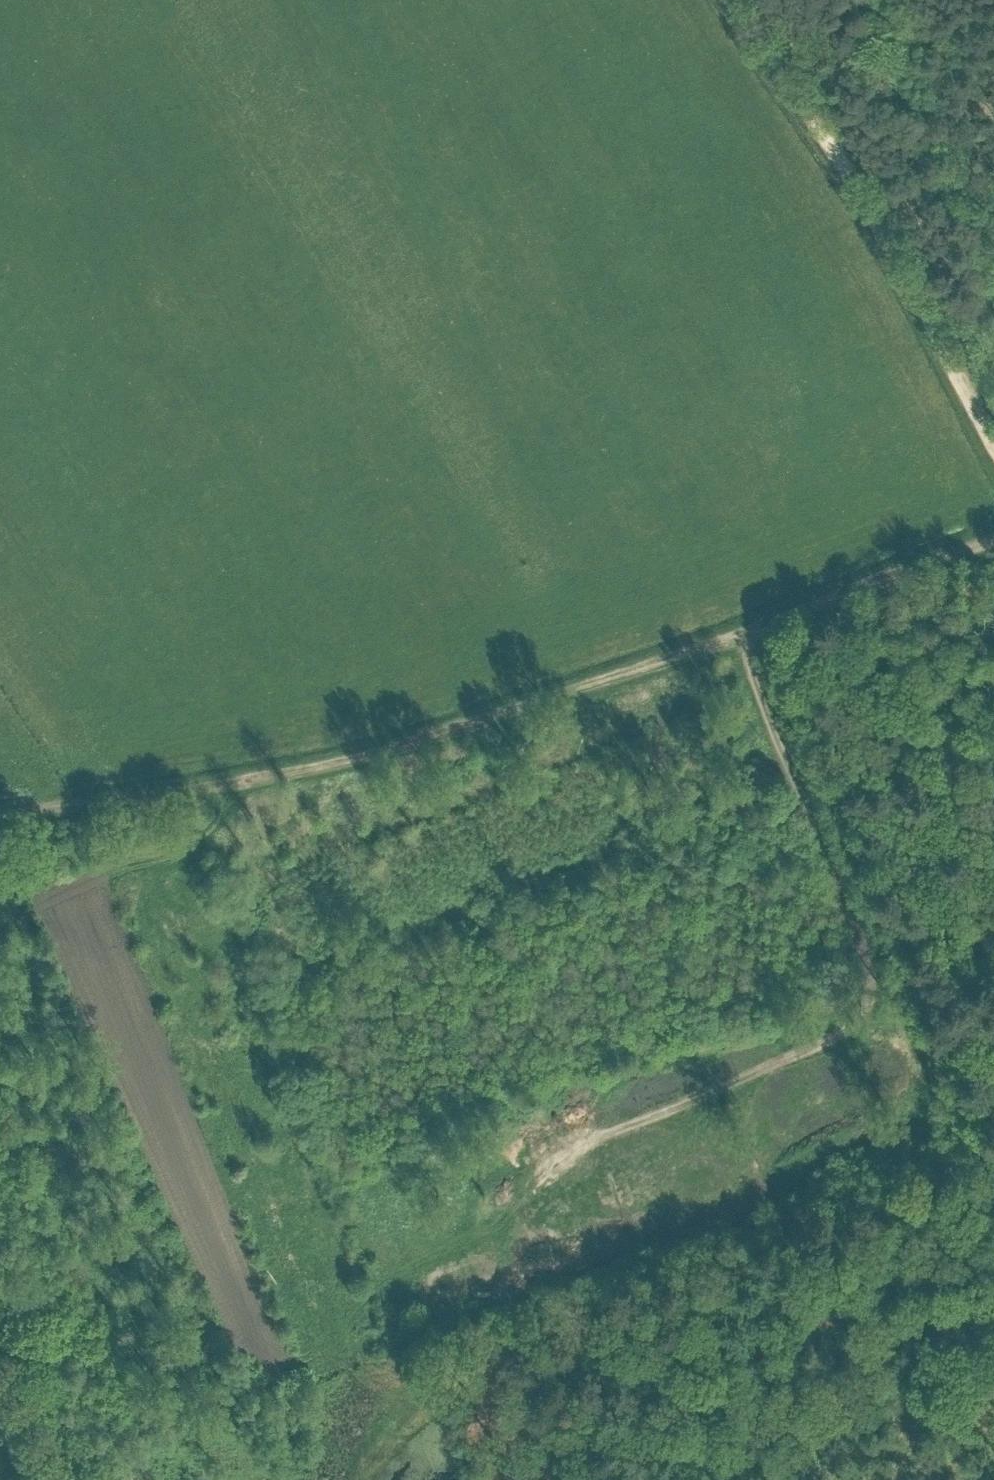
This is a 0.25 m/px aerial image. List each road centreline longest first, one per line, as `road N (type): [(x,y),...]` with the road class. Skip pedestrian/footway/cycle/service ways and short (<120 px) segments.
road 1 (track): [(993,543),(385,749),(184,791),(0,812)]
road 2 (track): [(993,445),(879,220),(736,0)]
road 3 (track): [(741,632),(865,963),(869,1002)]
road 4 (track): [(93,865),(200,836),(243,781)]

